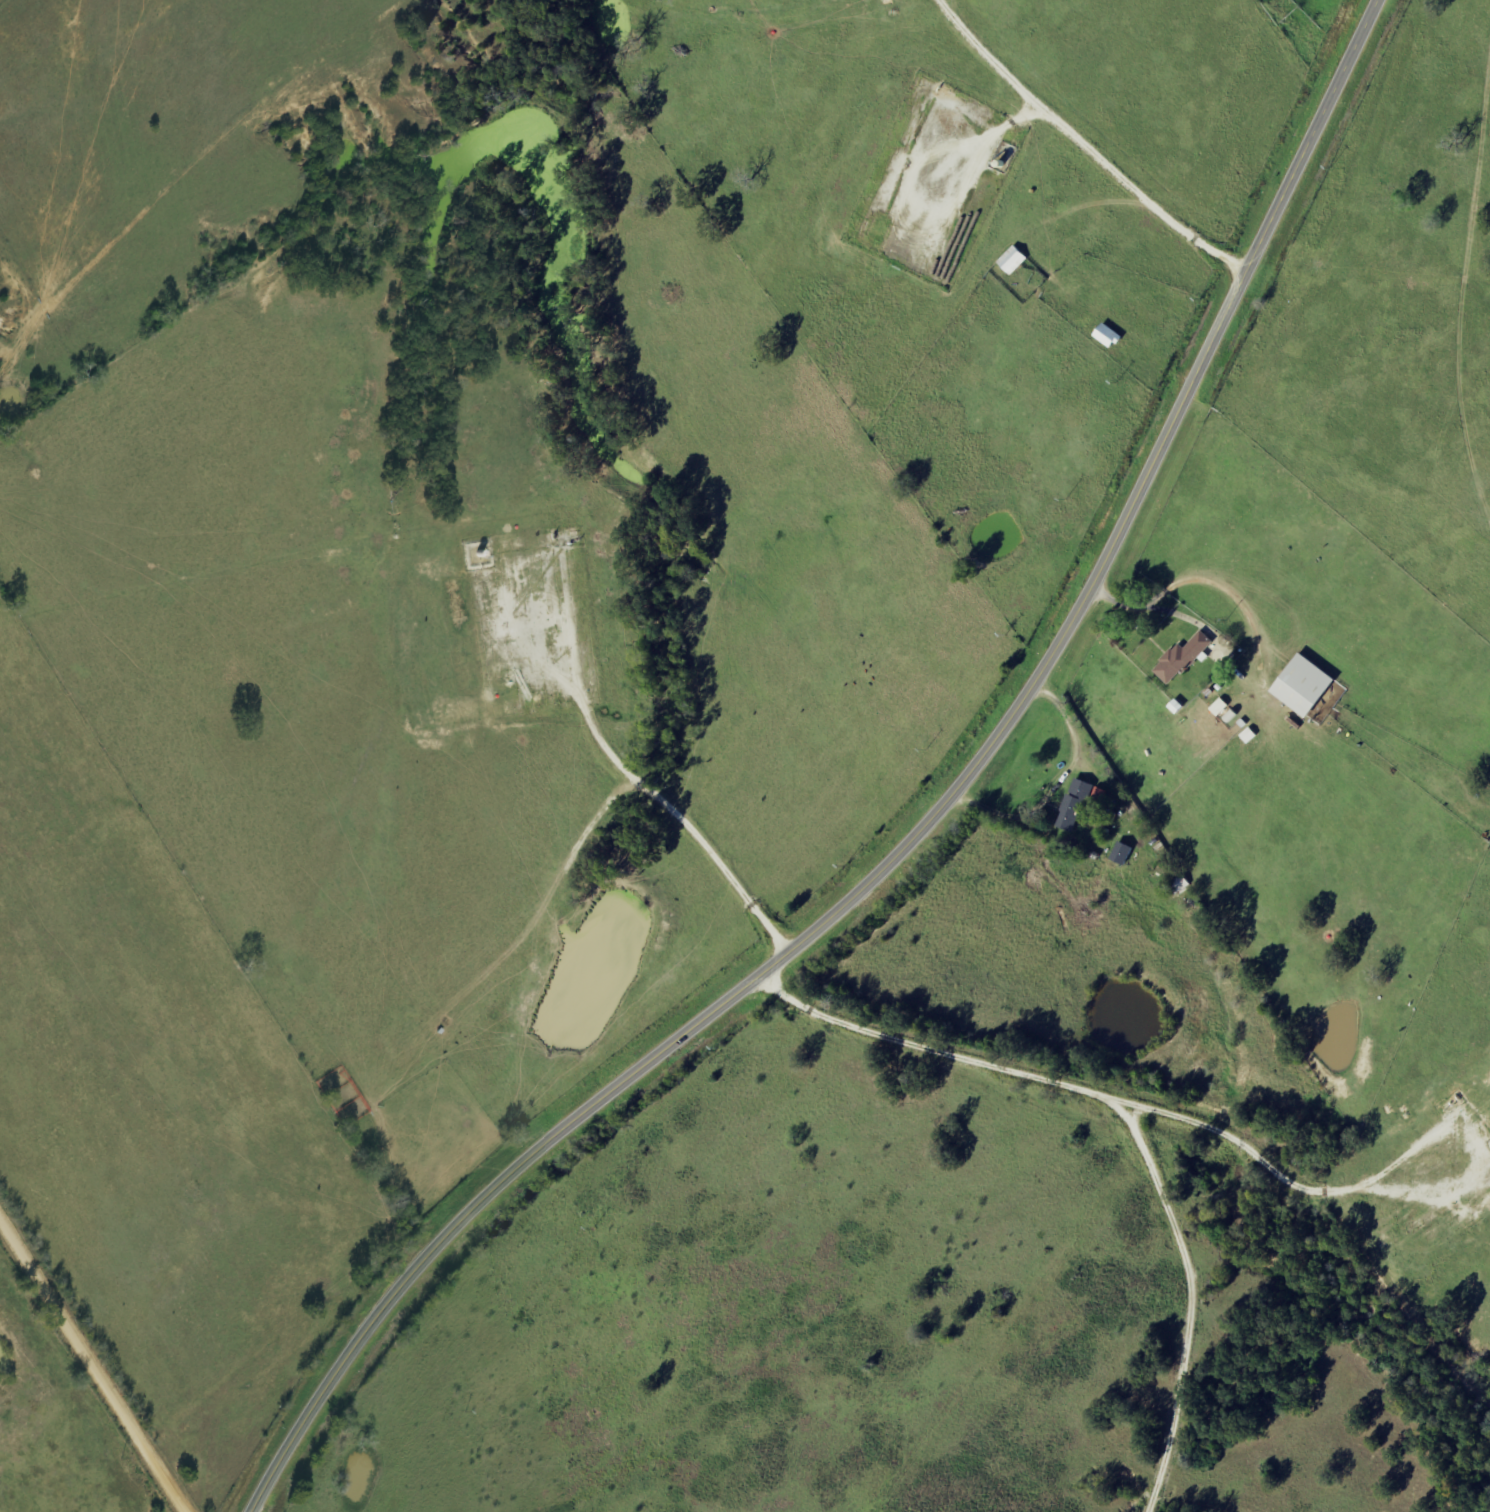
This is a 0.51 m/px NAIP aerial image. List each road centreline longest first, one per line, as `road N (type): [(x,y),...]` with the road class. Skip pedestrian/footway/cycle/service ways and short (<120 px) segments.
road 1 (secondary): [(252,1511),(315,1403),(394,1293),(458,1222),(887,864),(1005,725),(1138,494),(1377,0)]
road 2 (residential): [(219,1511),(175,1492),(0,1235)]

